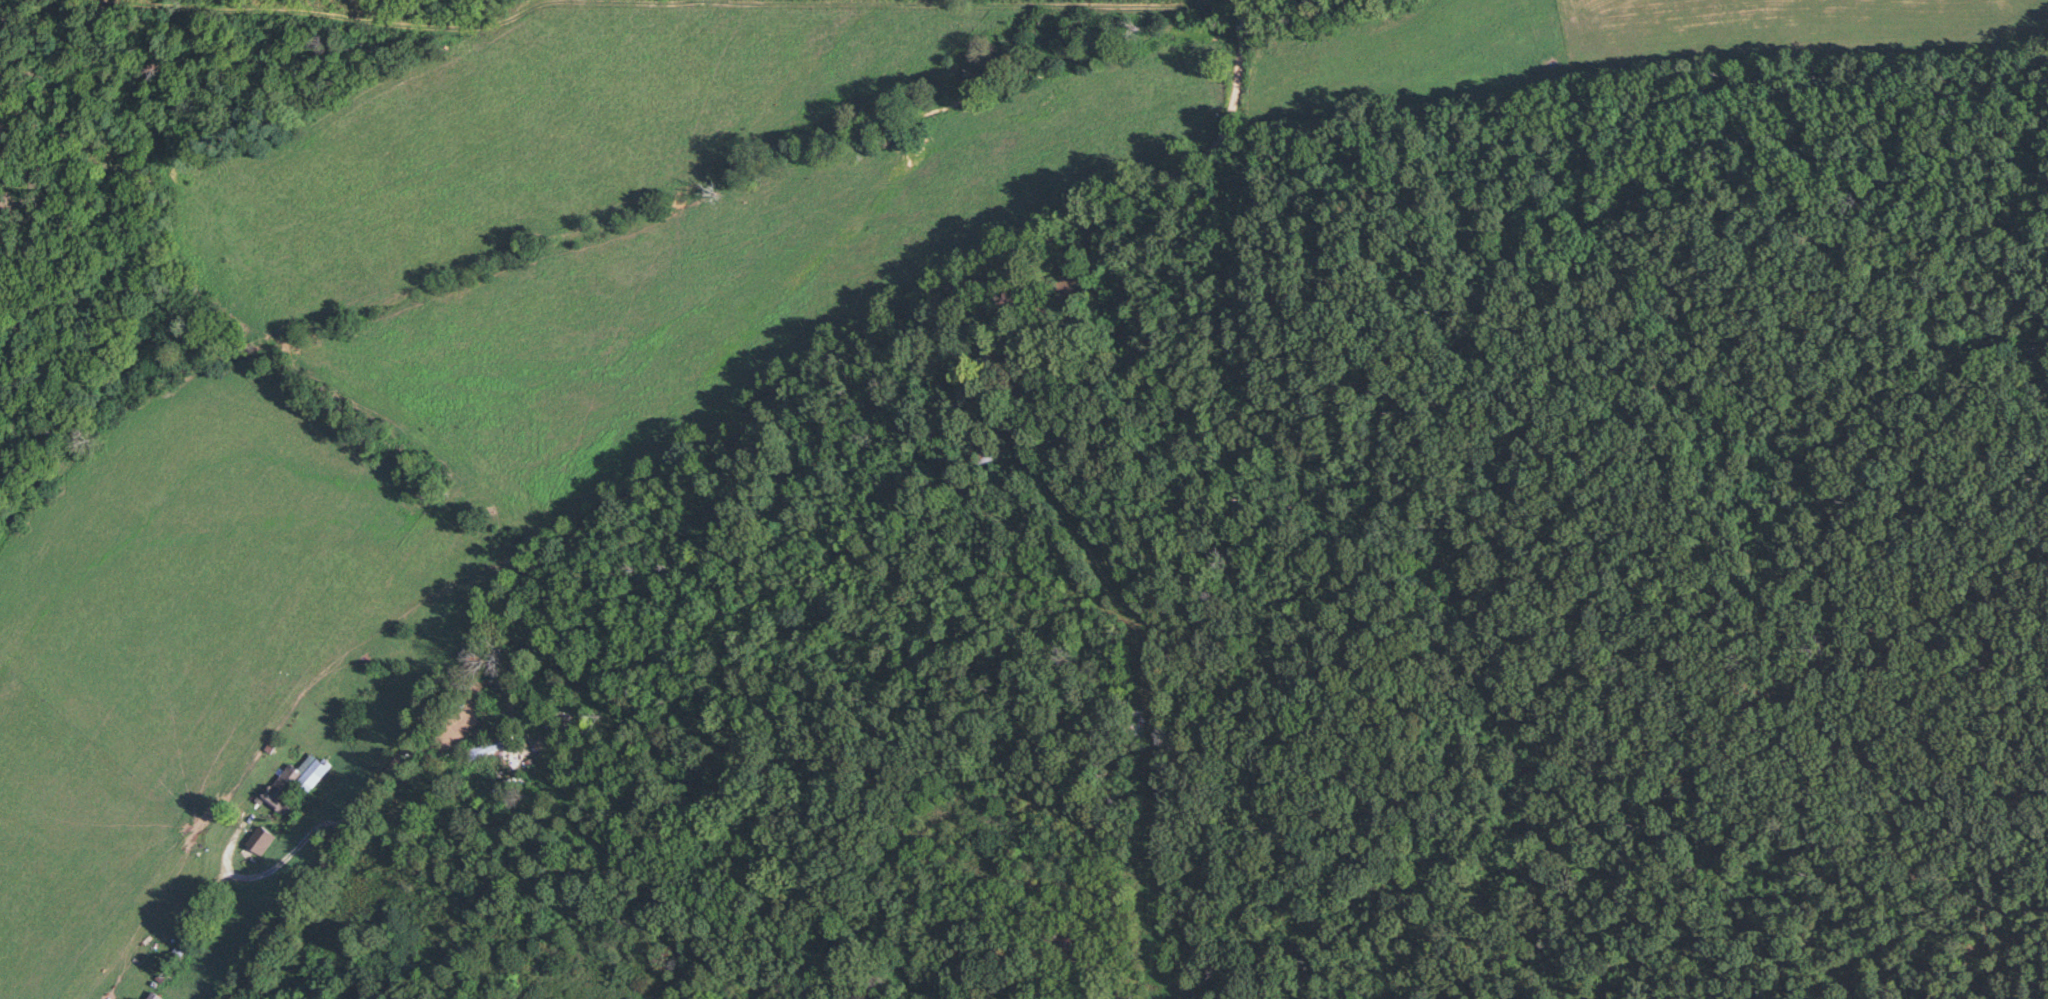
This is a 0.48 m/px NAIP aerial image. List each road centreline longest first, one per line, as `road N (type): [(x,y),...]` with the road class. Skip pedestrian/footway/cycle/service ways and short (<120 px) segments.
road 1 (residential): [(236,998),(404,742),(535,566),(833,354),(1196,173),(1223,129),(1240,0)]

